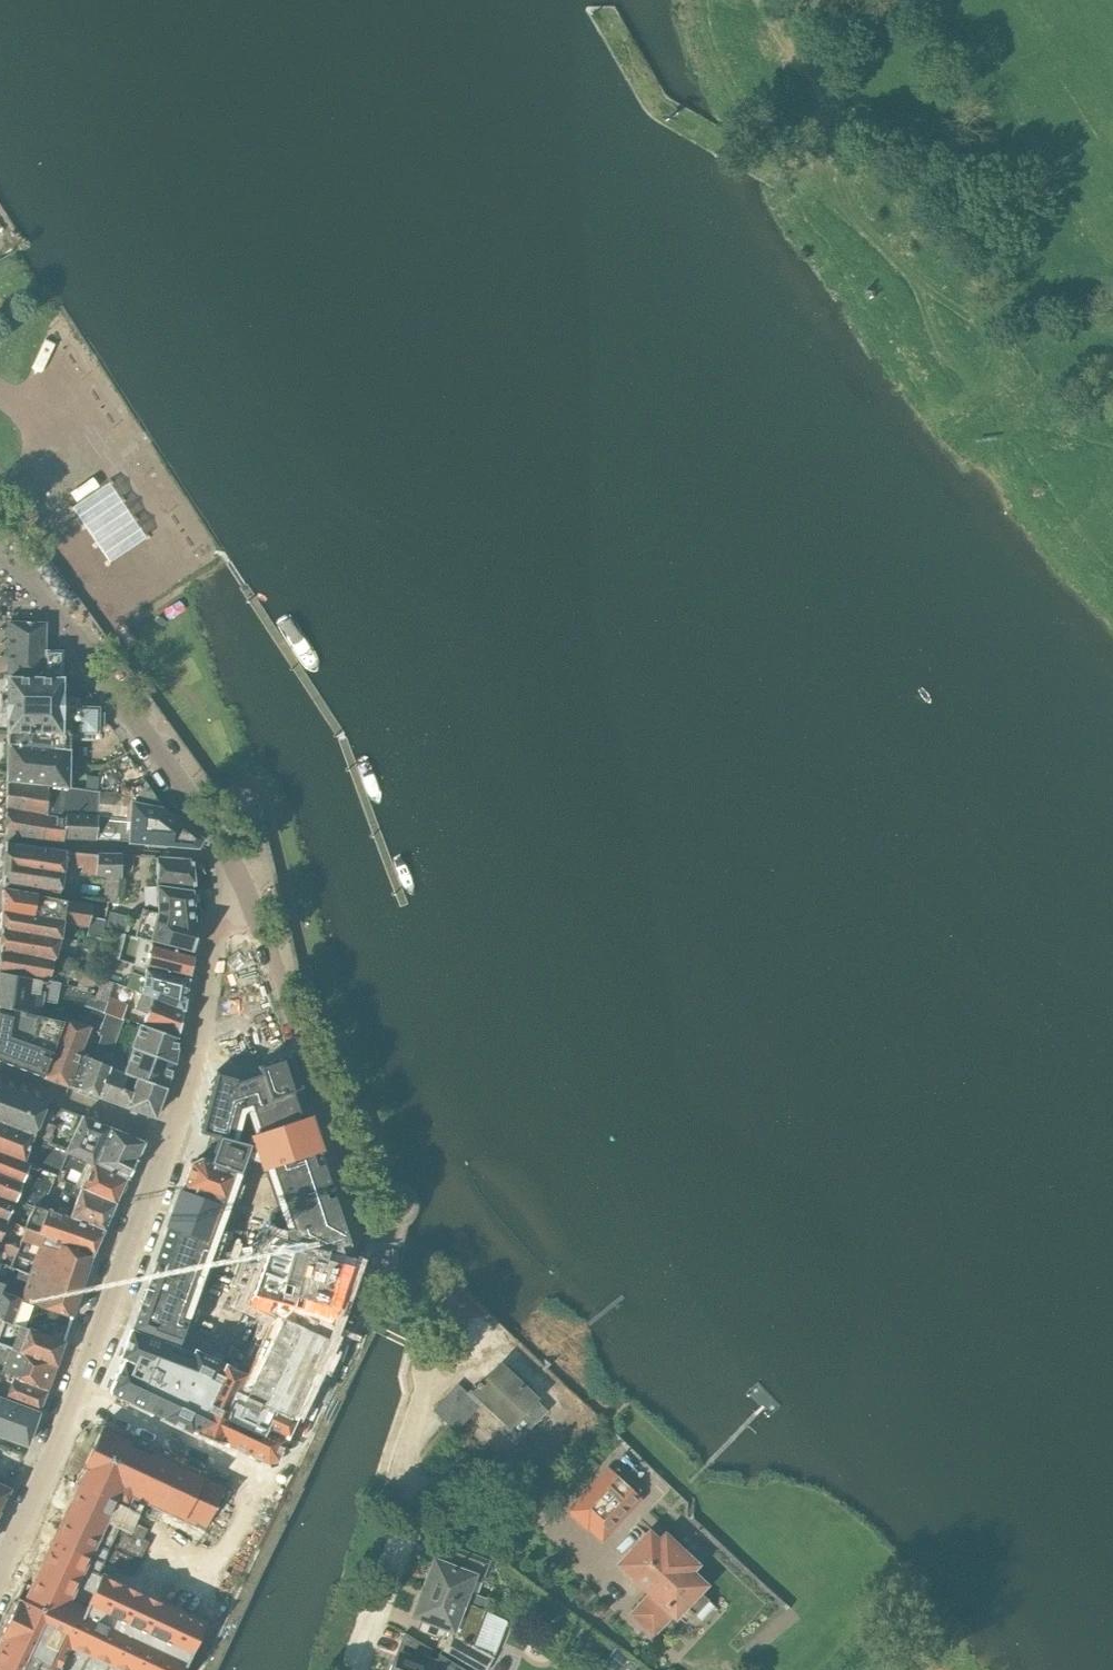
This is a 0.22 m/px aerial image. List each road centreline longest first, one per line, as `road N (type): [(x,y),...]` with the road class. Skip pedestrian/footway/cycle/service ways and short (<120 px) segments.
road 1 (residential): [(203,1669),(388,1266),(246,884)]
road 2 (residential): [(0,1576),(160,1194),(178,1129)]
road 3 (residential): [(246,884),(58,612),(0,558)]
road 4 (track): [(934,340),(851,207),(782,0)]
road 5 (residential): [(355,1669),(408,1506),(420,1491),(481,1482),(528,1507)]
road 6 (residential): [(178,1129),(206,1030),(222,917),(246,884)]
road 7 (residential): [(0,1066),(178,1129)]

